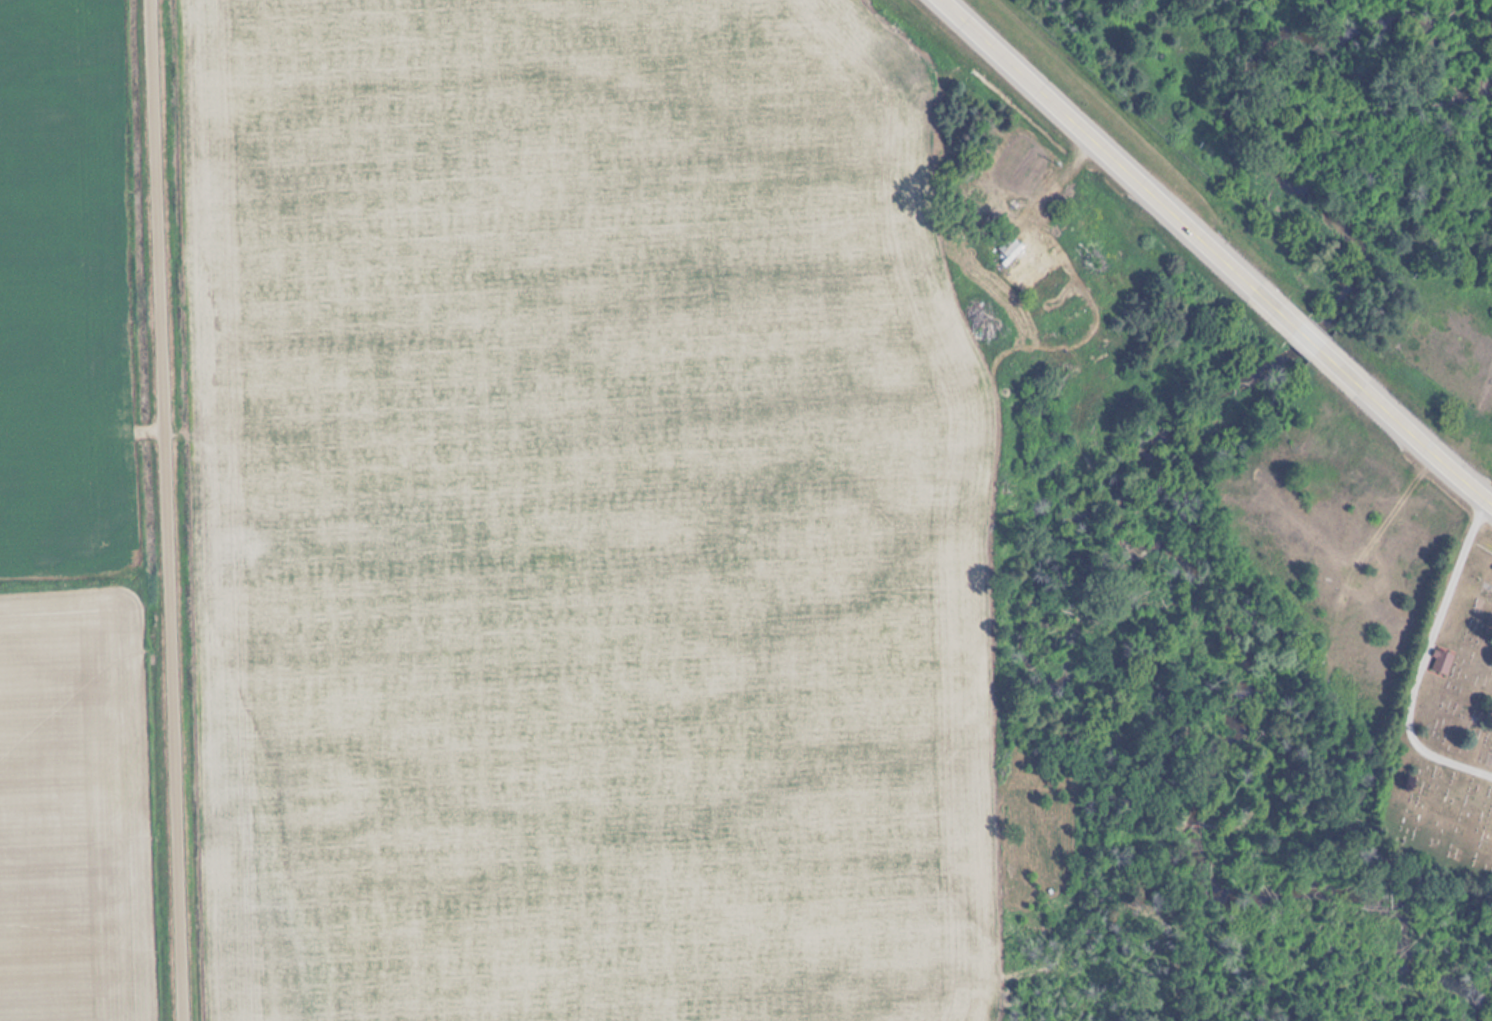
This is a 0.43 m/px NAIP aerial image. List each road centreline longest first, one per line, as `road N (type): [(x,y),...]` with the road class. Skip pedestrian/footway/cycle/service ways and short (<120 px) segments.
road 1 (residential): [(142,0),(174,1020)]
road 2 (primary): [(939,0),(1491,501)]

